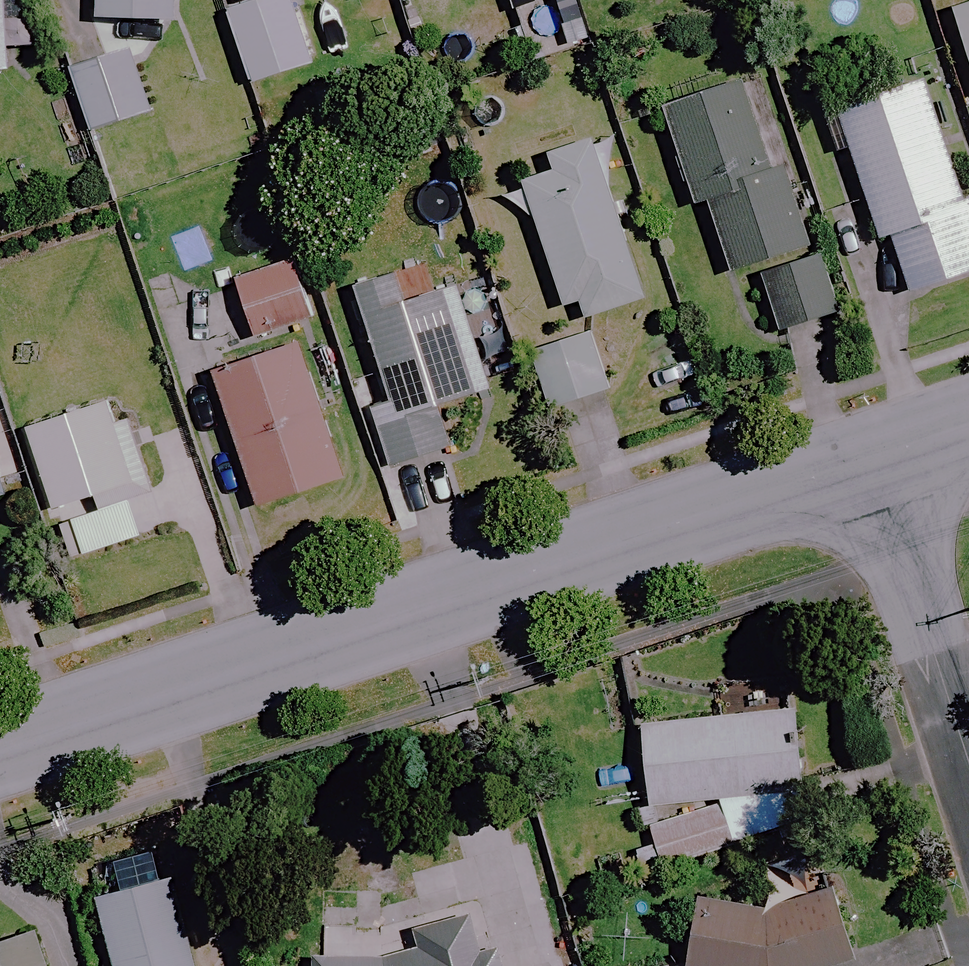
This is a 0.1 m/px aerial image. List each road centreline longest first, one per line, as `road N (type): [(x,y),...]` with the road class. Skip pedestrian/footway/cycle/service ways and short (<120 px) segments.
road 1 (tertiary): [(0,749),(871,459)]
road 2 (residential): [(968,769),(871,459)]

